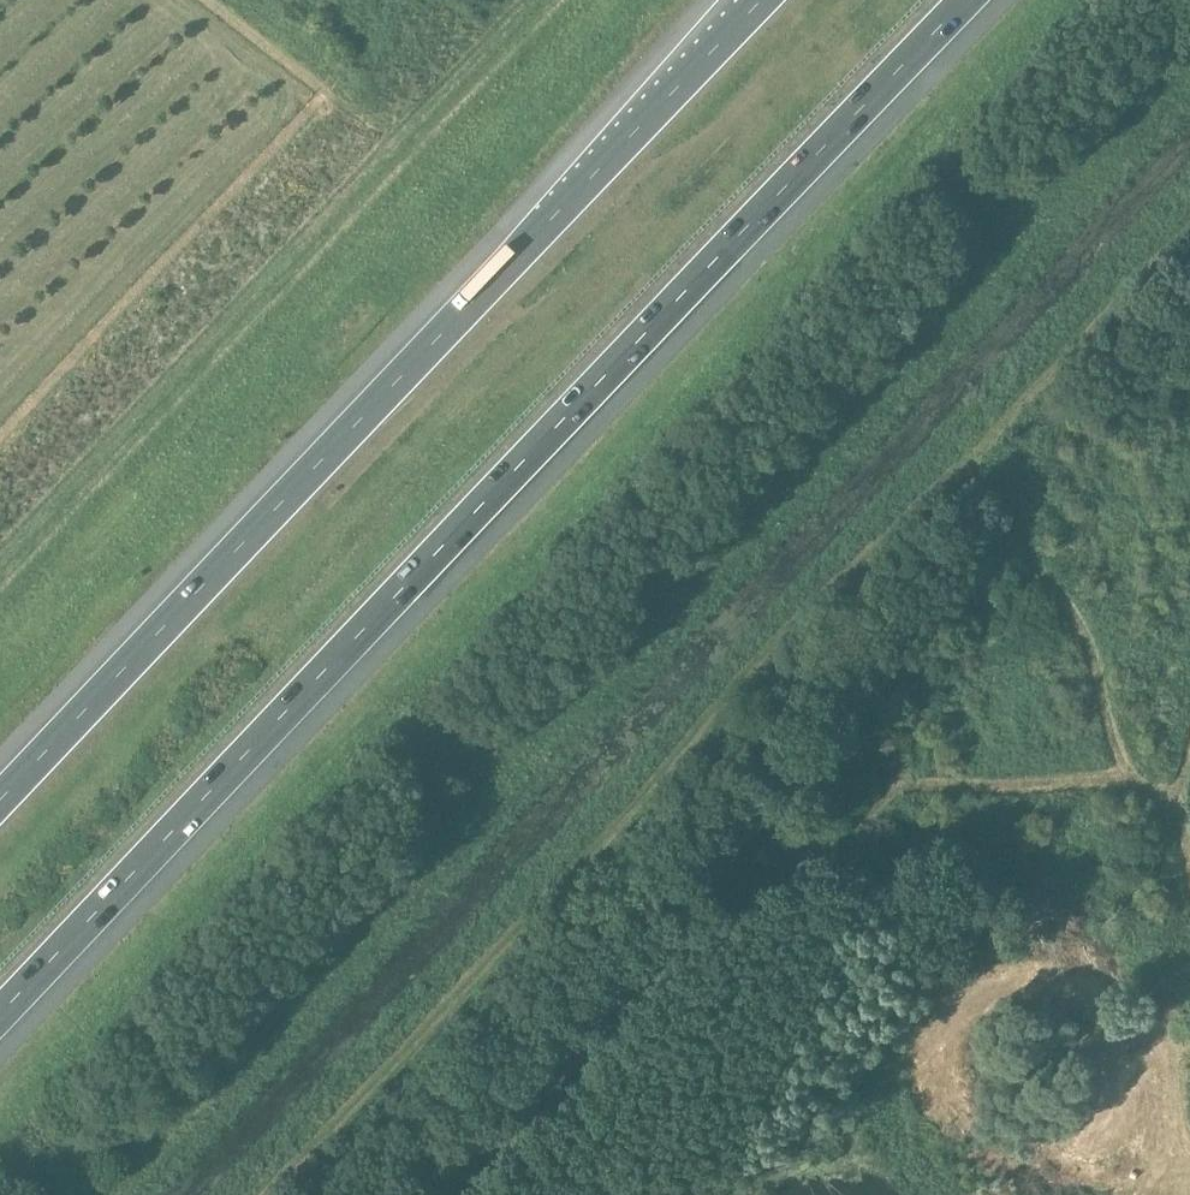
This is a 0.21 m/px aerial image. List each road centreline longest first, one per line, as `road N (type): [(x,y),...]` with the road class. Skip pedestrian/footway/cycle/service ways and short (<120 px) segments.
road 1 (motorway): [(0,1014),(972,0)]
road 2 (motorway): [(763,0),(0,804)]
road 3 (track): [(1189,863),(1169,802),(1133,782),(904,784),(869,805),(656,996),(490,1194)]
road 4 (track): [(1133,782),(1074,635),(969,468),(1189,232)]

